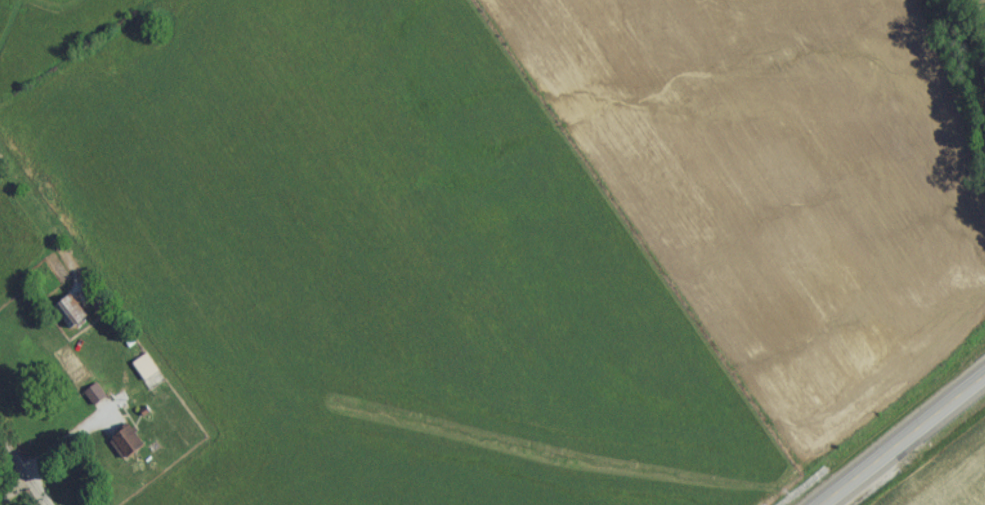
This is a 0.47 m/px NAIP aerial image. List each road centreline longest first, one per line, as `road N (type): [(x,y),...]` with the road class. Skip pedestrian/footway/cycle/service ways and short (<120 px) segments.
road 1 (primary): [(984,376),(822,504)]

